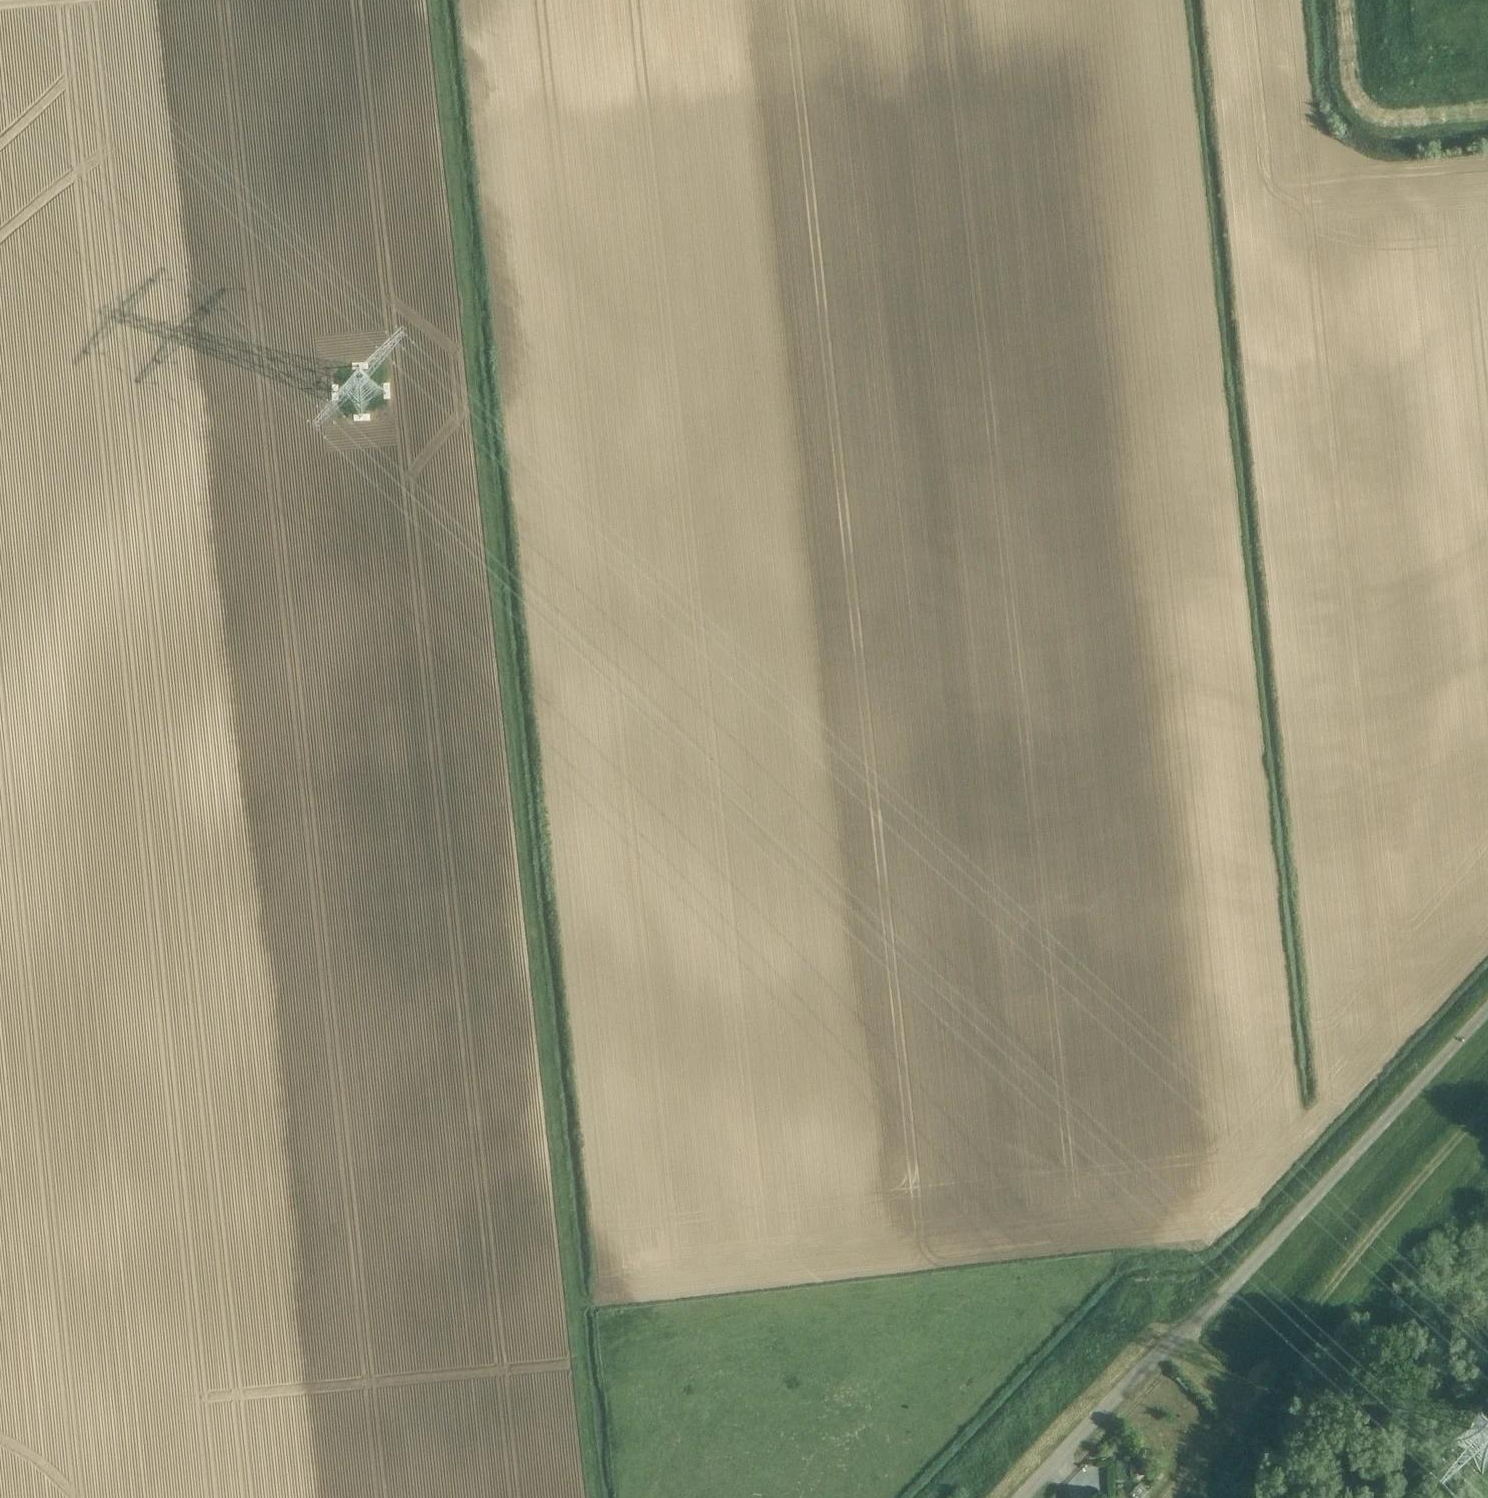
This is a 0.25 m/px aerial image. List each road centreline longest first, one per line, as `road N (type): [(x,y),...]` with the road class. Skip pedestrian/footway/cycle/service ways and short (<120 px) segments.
road 1 (unclassified): [(1021,1497),(1487,1012)]
road 2 (track): [(1487,1101),(1334,1284),(1179,1497)]

